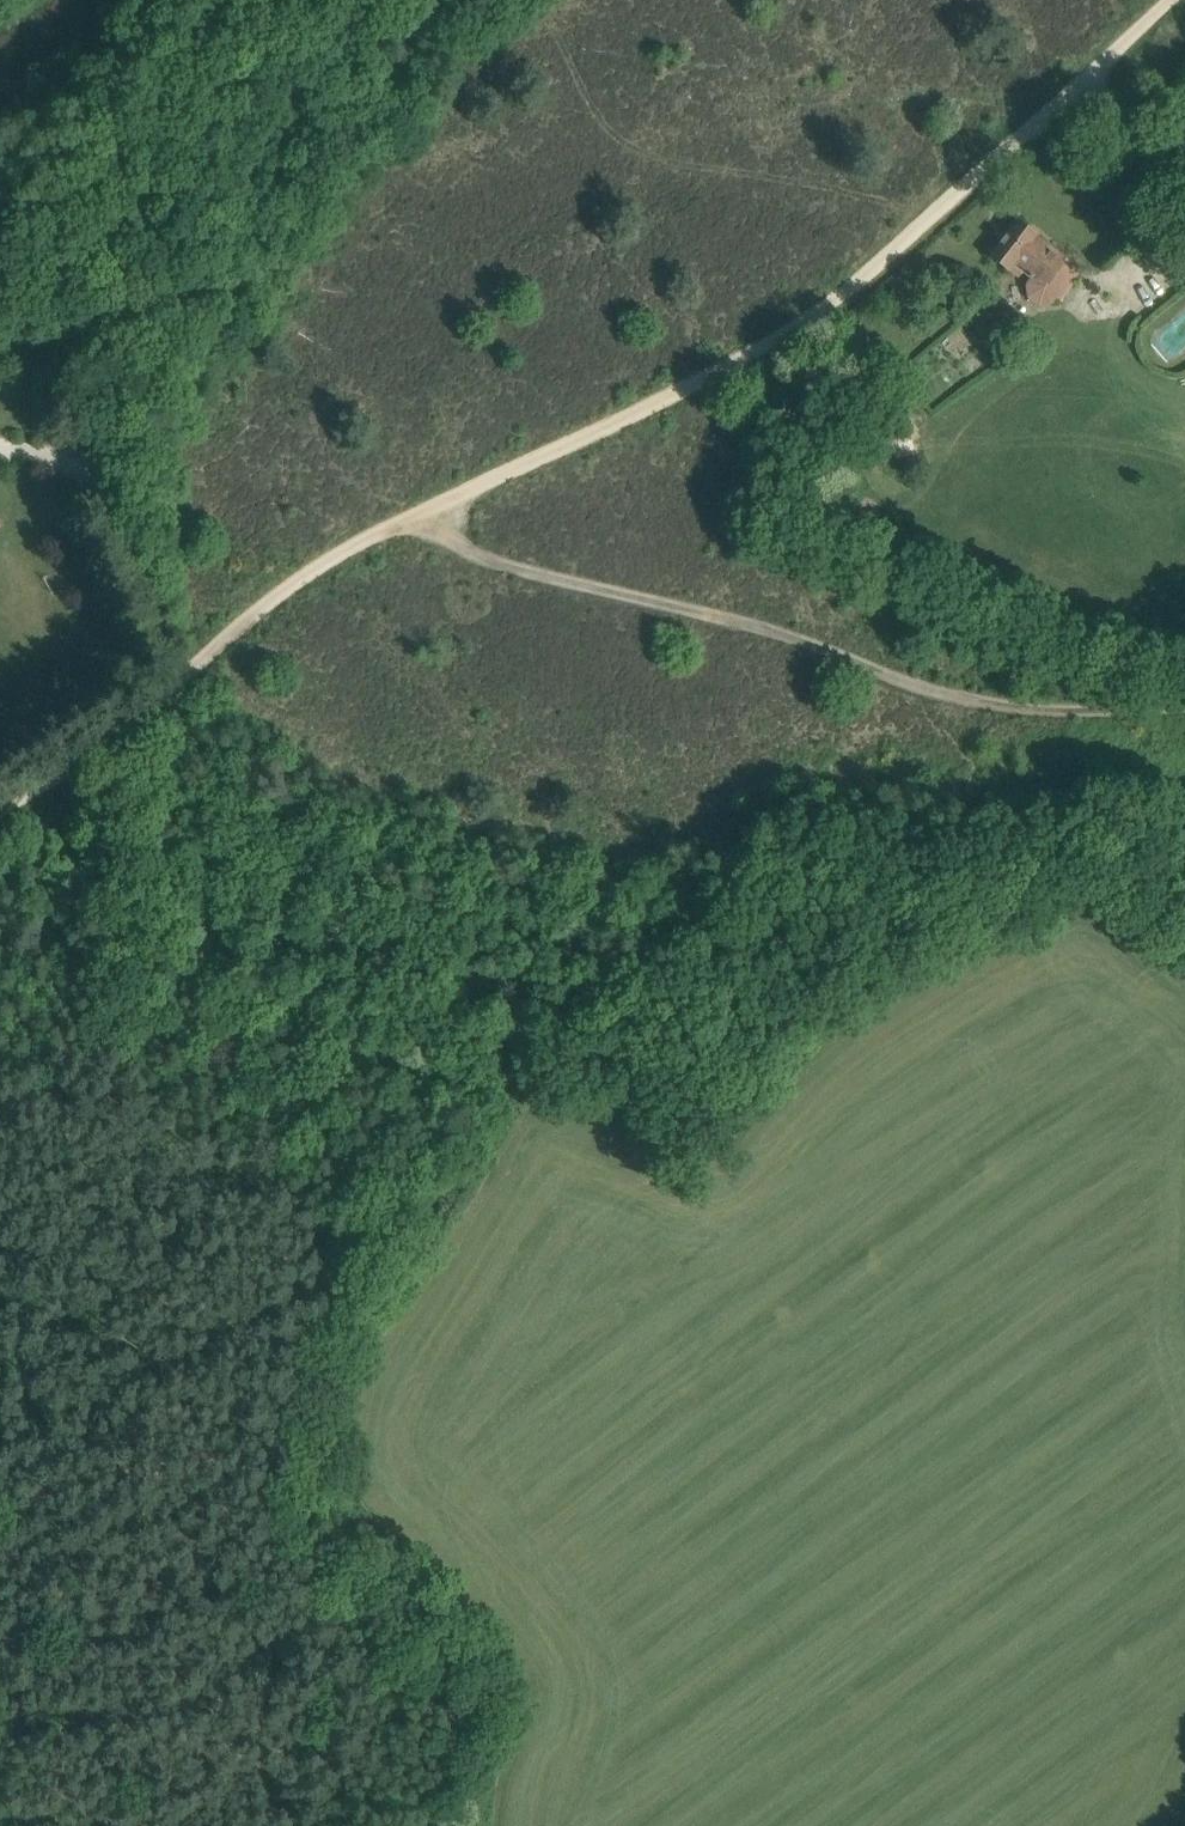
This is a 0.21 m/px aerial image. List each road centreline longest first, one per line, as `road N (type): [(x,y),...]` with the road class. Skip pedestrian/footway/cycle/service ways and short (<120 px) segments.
road 1 (track): [(0,800),(113,739),(248,616),(413,518),(810,323),(1091,77)]
road 2 (track): [(1184,704),(1087,707),(964,695),(879,673),(777,628),(464,547),(413,518)]

